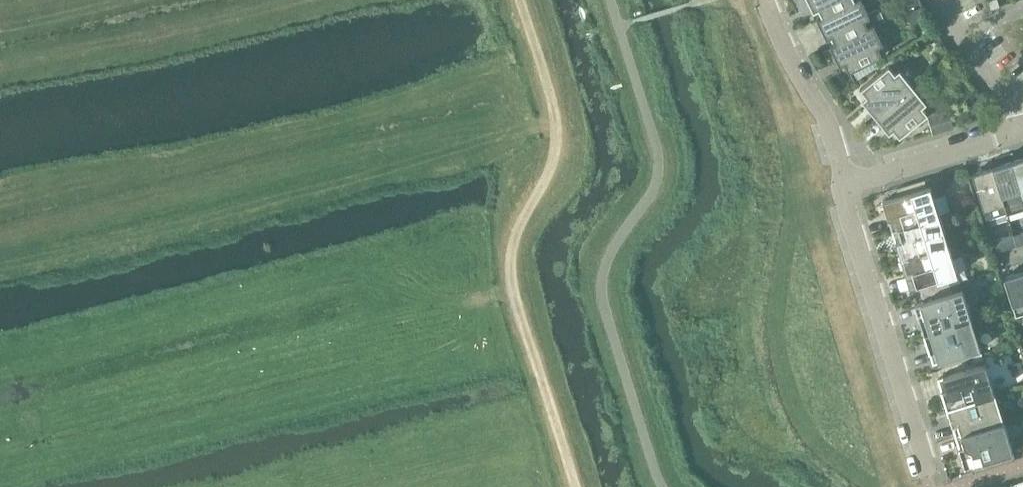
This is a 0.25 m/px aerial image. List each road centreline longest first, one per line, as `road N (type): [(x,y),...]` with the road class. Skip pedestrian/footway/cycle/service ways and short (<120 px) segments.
road 1 (track): [(577,486),(515,296),(517,234),(559,140),(522,0)]
road 2 (unclassified): [(931,480),(849,207),(849,187)]
road 3 (unclassified): [(849,187),(827,123),(766,3)]
road 4 (unclassified): [(849,187),(1022,135)]
road 5 (unclassified): [(1022,113),(944,0)]

